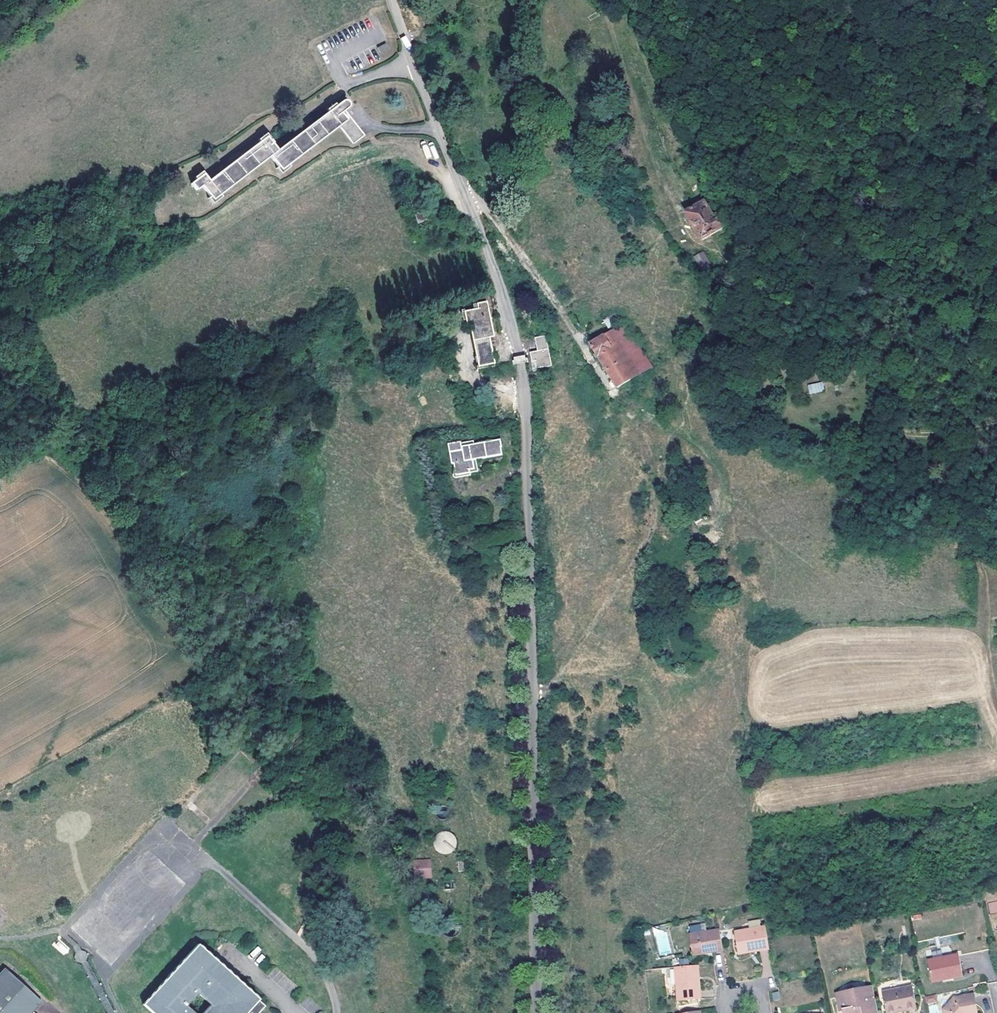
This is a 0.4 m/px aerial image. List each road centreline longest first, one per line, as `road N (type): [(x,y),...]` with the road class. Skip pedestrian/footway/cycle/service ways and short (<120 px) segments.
road 1 (unclassified): [(537,1012),(527,408),(514,322),(393,0)]
road 2 (track): [(996,711),(987,682),(989,607),(952,432),(996,422)]

